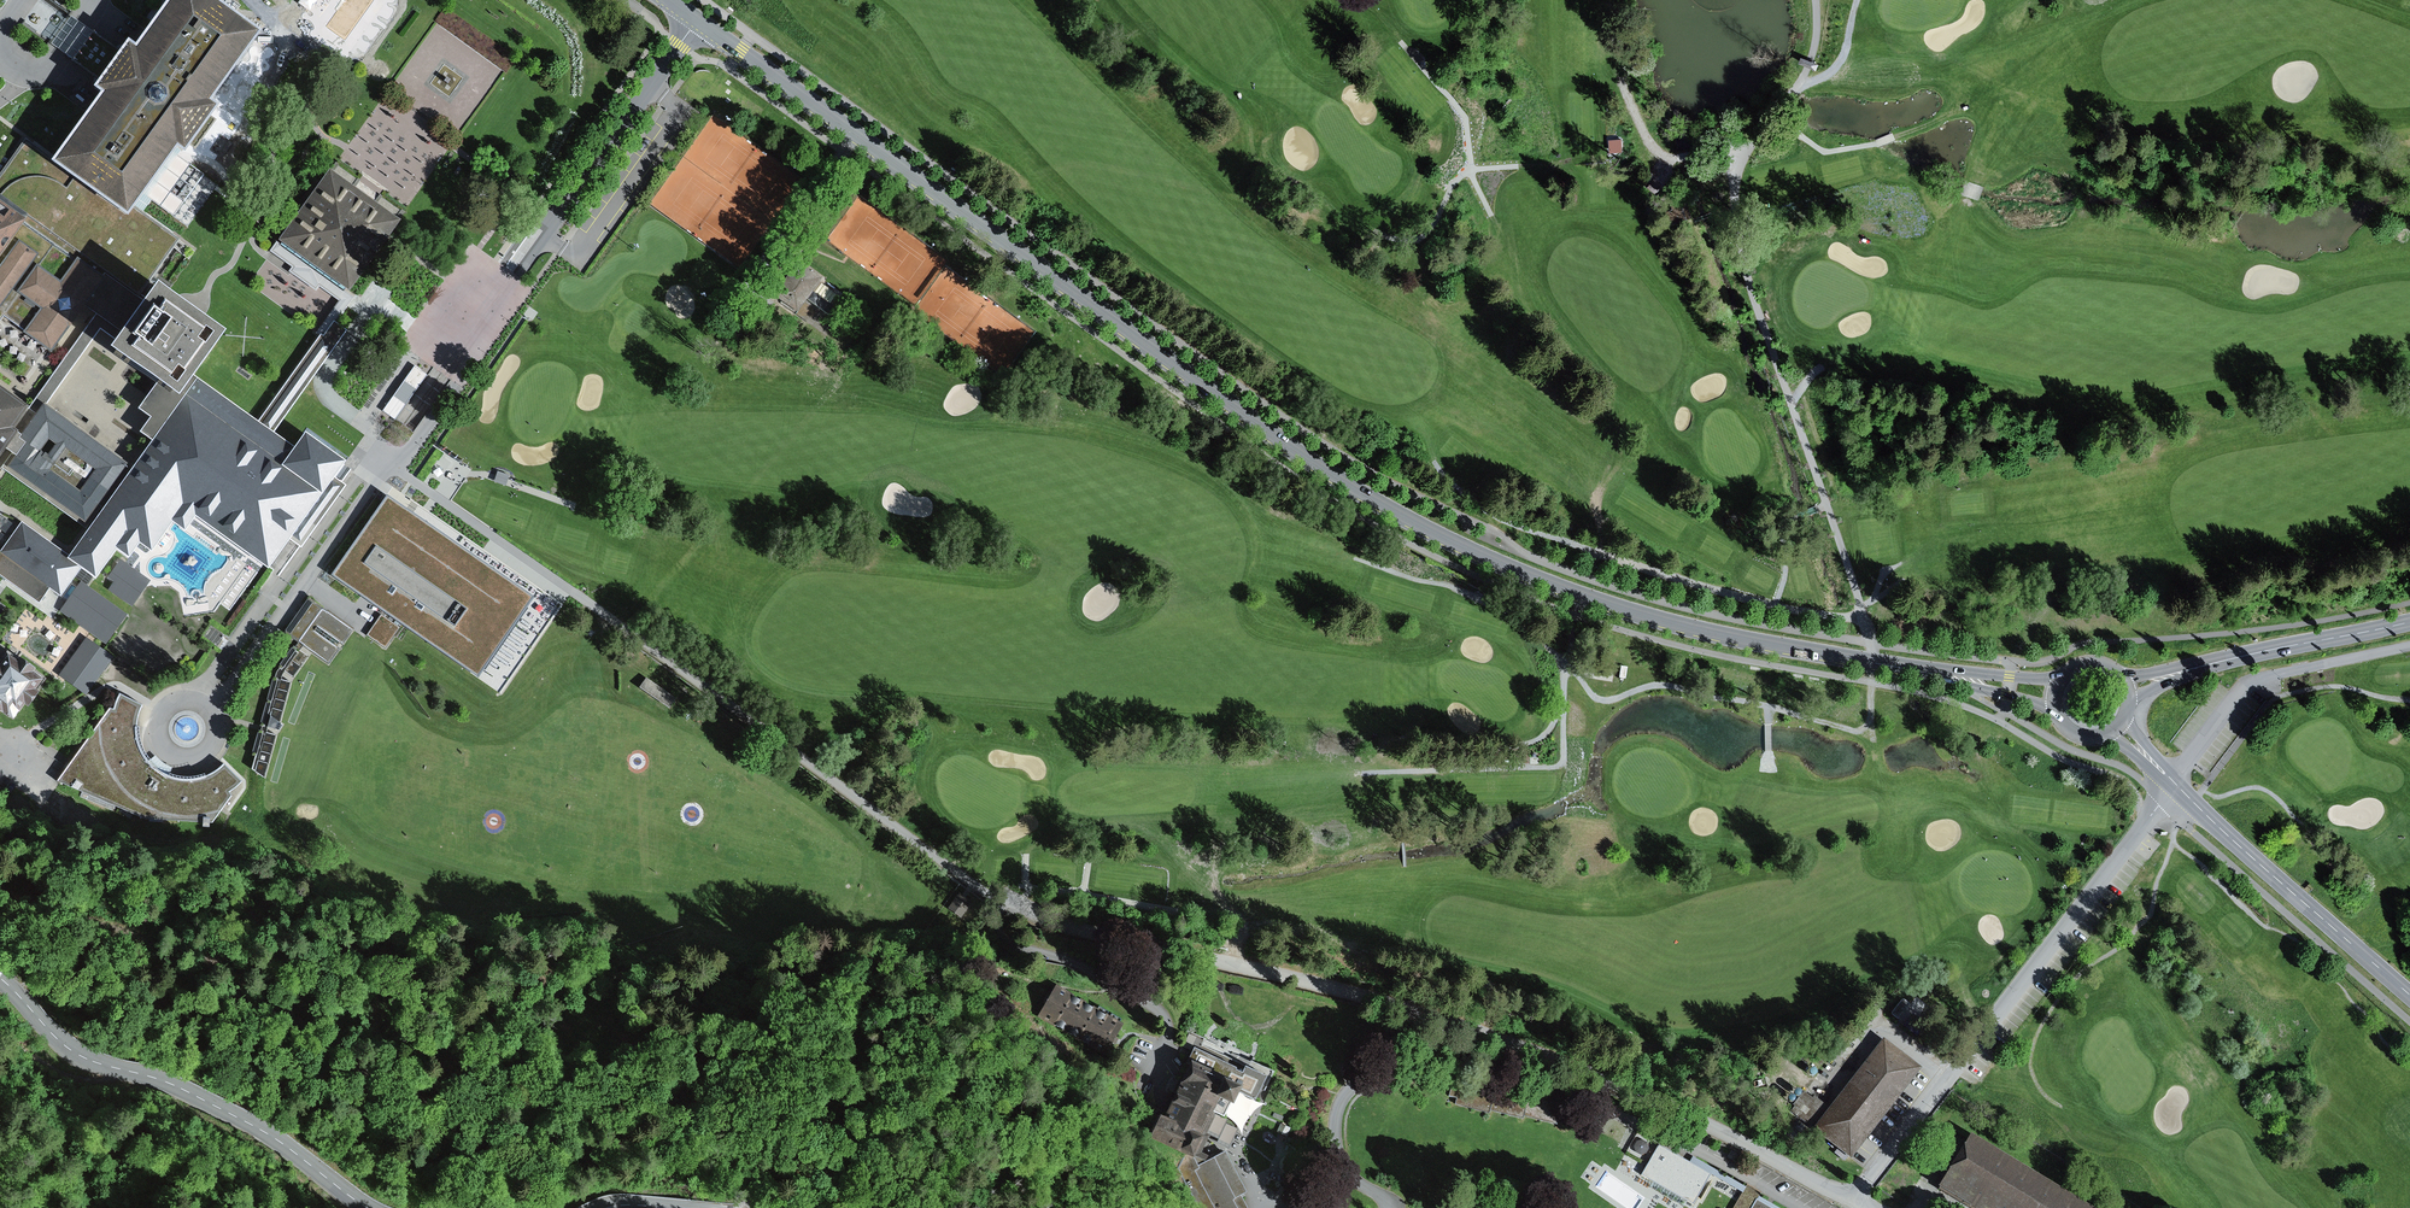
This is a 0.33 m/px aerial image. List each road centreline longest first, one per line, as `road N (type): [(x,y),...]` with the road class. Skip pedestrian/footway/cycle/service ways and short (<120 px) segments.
road 1 (primary): [(2059,695),(1676,622),(1544,580),(1421,525),(1301,451),(698,19)]
road 2 (unclassified): [(2173,781),(2111,871),(2021,970),(1854,1200),(1618,1073),(1515,1035),(1060,927),(960,874)]
road 3 (track): [(1803,77),(1934,77),(1970,97),(1988,136),(1968,219),(1980,240),(2013,256),(2139,238),(2294,266),(2409,261)]
road 4 (track): [(1816,0),(1815,46),(1803,77),(1750,144),(1735,201),(1871,644),(1871,682)]
road 5 (track): [(1472,166),(1500,197),(1522,298),(1604,376),(1615,397),(1614,439),(1571,522),(1471,497),(1427,461)]
road 6 (track): [(1250,127),(1261,164),(1353,224),(1408,235),(1434,220),(1472,166),(1469,126),(1361,0)]
road 7 (residential): [(698,19),(478,325),(437,324),(416,351)]
road 8 (tertiary): [(0,978),(70,1050),(235,1116),(367,1207)]
road 9 (track): [(1471,497),(1503,519),(1715,592),(1822,616),(1861,614)]
road 10 (primary): [(2409,996),(2173,781)]
road 11 (secondary): [(2409,622),(2126,687)]
road 12 (unclassified): [(2409,645),(2247,682),(2173,781)]
road 13 (track): [(1768,769),(1766,704),(1672,686),(1597,700),(1565,665)]
road 14 (track): [(1743,160),(1661,155),(1648,142),(1622,81),(1614,0)]
road 15 (track): [(1565,665),(1498,606),(1351,557)]
road 16 (track): [(1715,592),(1747,562),(1817,457)]
road 17 (track): [(1564,691),(1549,731),(1536,741),(1436,742)]
road 18 (track): [(1766,704),(1868,731),(1871,682)]

